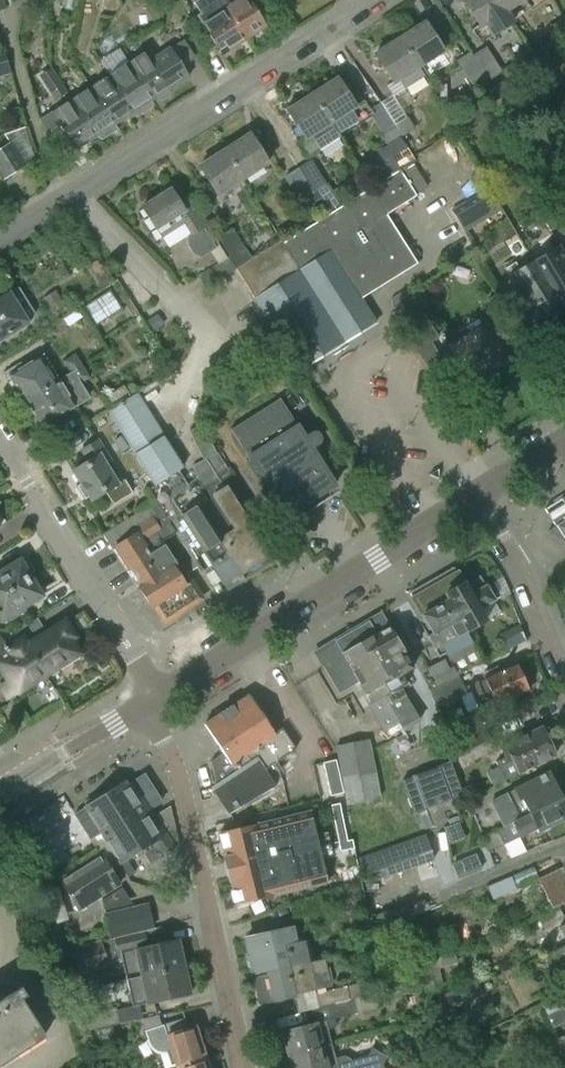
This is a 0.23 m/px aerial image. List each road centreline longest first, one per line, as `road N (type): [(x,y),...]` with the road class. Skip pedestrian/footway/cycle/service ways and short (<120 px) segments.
road 1 (residential): [(0,239),(374,0)]
road 2 (tertiary): [(160,700),(474,498)]
road 3 (residential): [(246,1067),(179,783),(145,710)]
road 4 (residential): [(160,700),(0,441)]
road 5 (residential): [(564,689),(520,576),(474,498)]
road 6 (tertiary): [(0,794),(145,710)]

